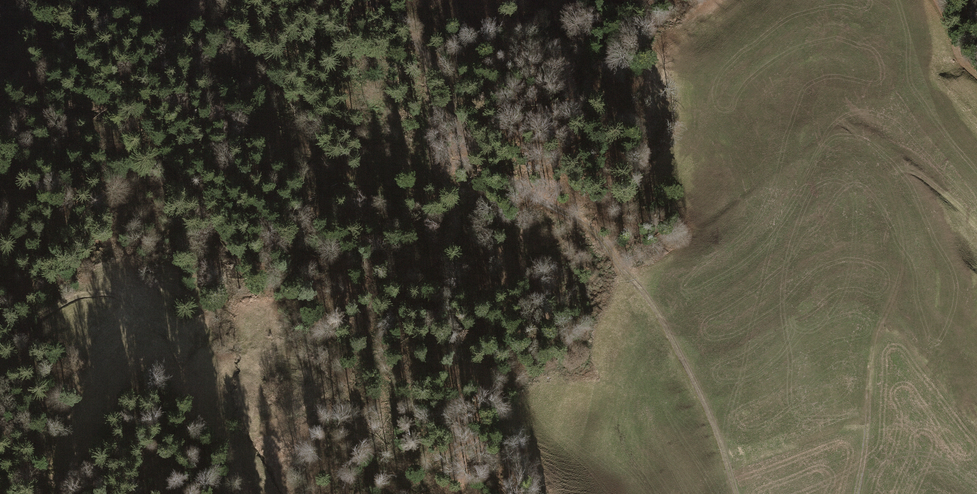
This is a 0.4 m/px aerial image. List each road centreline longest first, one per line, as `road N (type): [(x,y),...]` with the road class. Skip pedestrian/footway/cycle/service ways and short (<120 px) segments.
road 1 (track): [(734,493),(687,371),(621,264),(589,229),(473,155),(430,50),(368,0)]
road 2 (track): [(854,493),(876,338),(902,277),(904,238),(885,178),(898,169),(917,171),(976,224)]
road 3 (track): [(0,351),(94,292),(122,297),(179,362)]

